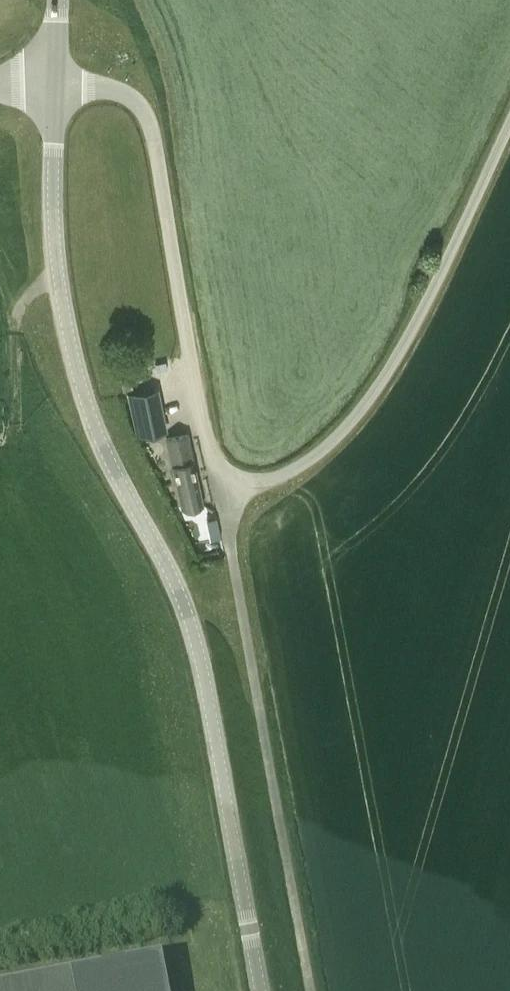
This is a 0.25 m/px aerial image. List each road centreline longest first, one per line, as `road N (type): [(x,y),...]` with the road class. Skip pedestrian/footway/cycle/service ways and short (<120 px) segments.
road 1 (unclassified): [(260,990),(199,655),(180,600),(88,416),(68,347),(50,196),(55,89)]
road 2 (unclassified): [(232,482),(230,549),(312,990)]
road 3 (unclassified): [(55,89),(133,98),(154,132),(205,435),(232,482)]
road 4 (unclassified): [(232,482),(269,481),(315,455),(361,413),(409,336),(509,125)]

